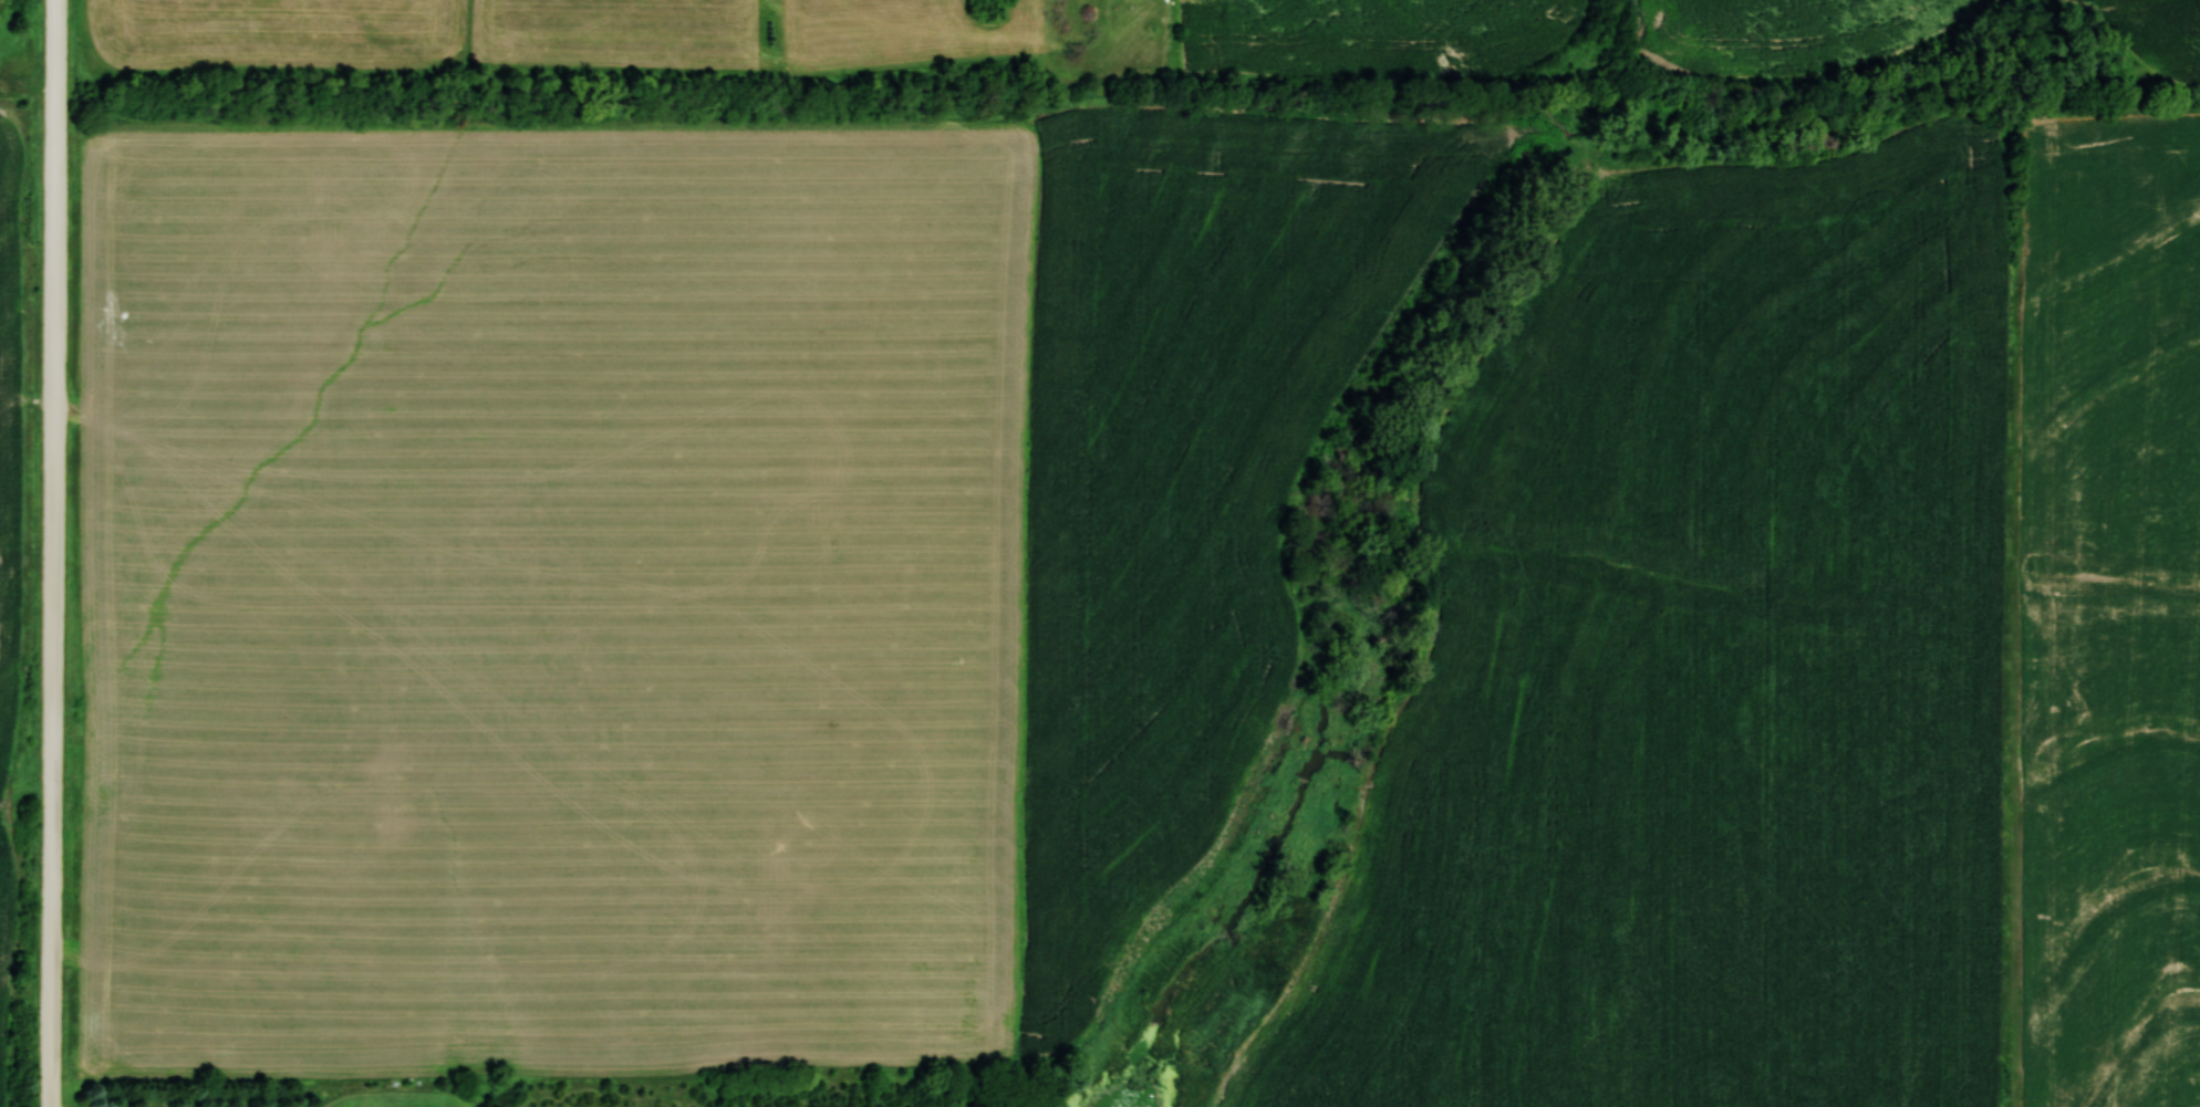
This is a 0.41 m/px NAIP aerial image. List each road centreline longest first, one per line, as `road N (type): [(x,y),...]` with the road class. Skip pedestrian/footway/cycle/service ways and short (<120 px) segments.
road 1 (residential): [(51,1106),(56,0)]

